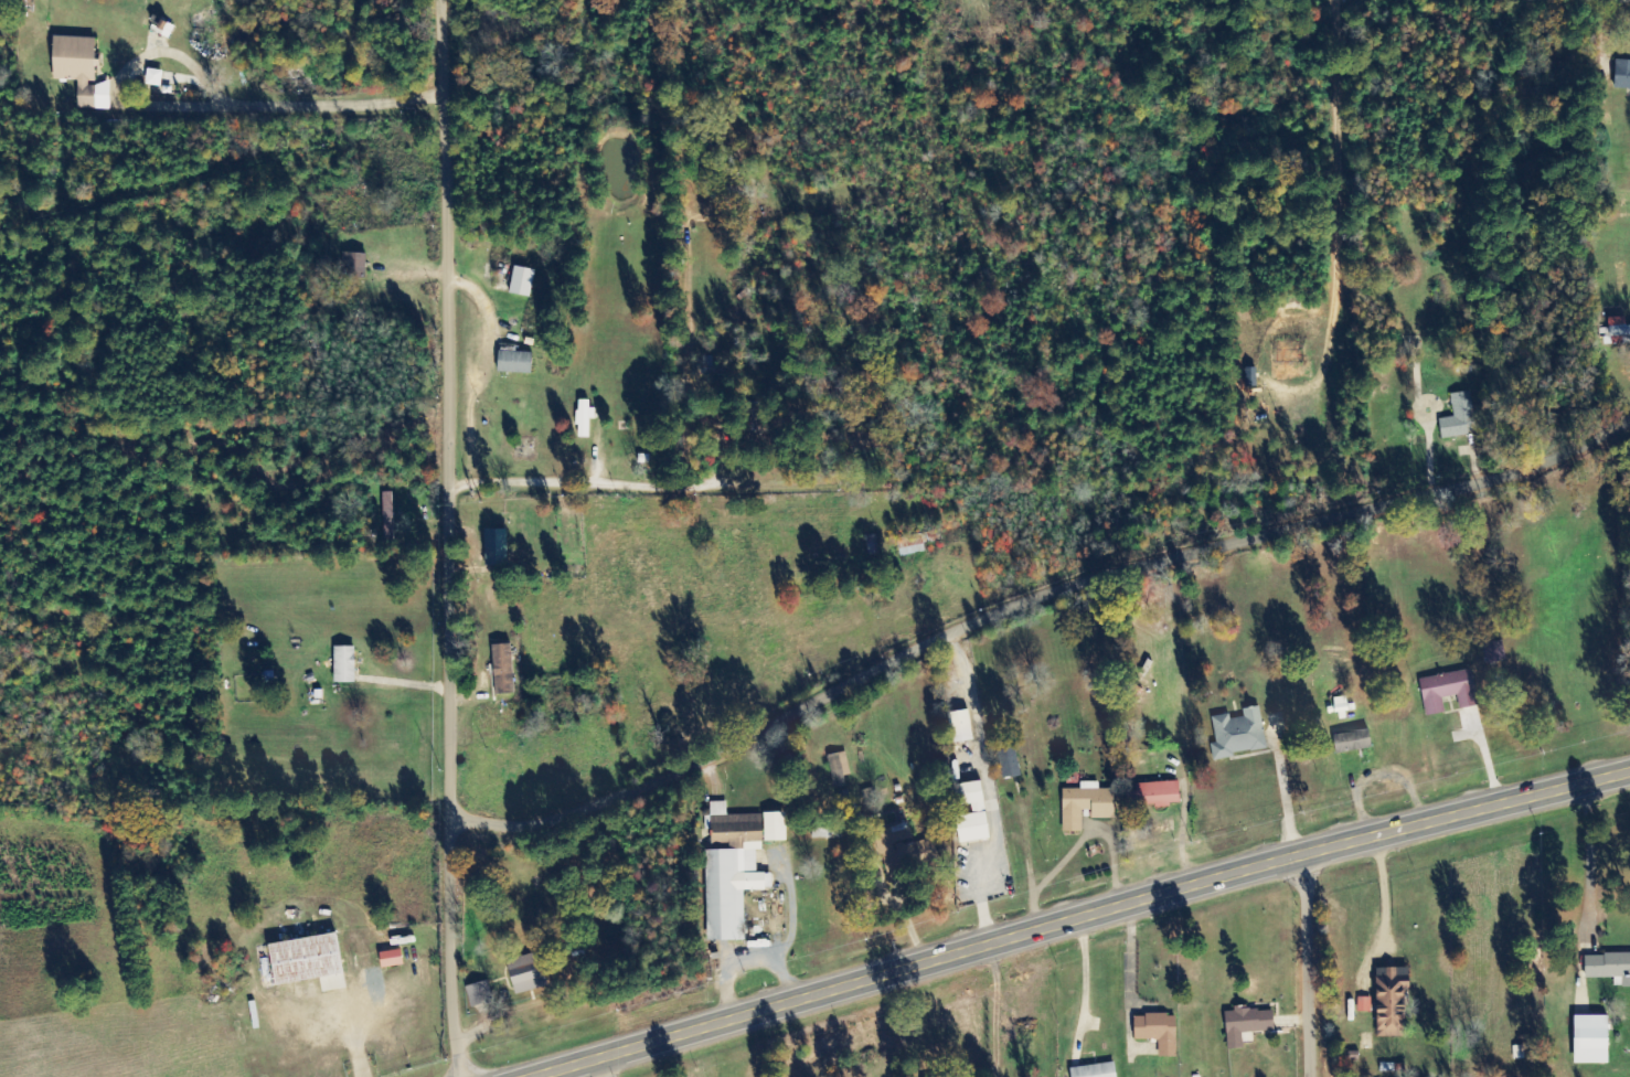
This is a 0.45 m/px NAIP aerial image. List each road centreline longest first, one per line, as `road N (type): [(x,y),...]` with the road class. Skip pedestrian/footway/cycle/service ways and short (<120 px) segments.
road 1 (tertiary): [(452,823),(565,818),(733,750),(1057,590),(1570,457),(1629,424)]
road 2 (primary): [(528,1076),(1301,852),(1629,770)]
road 3 (residential): [(452,823),(443,0)]
road 4 (residential): [(448,482),(729,484)]
road 5 (tertiary): [(464,1076),(452,987),(452,823)]
road 6 (residential): [(1301,852),(1308,1076)]

